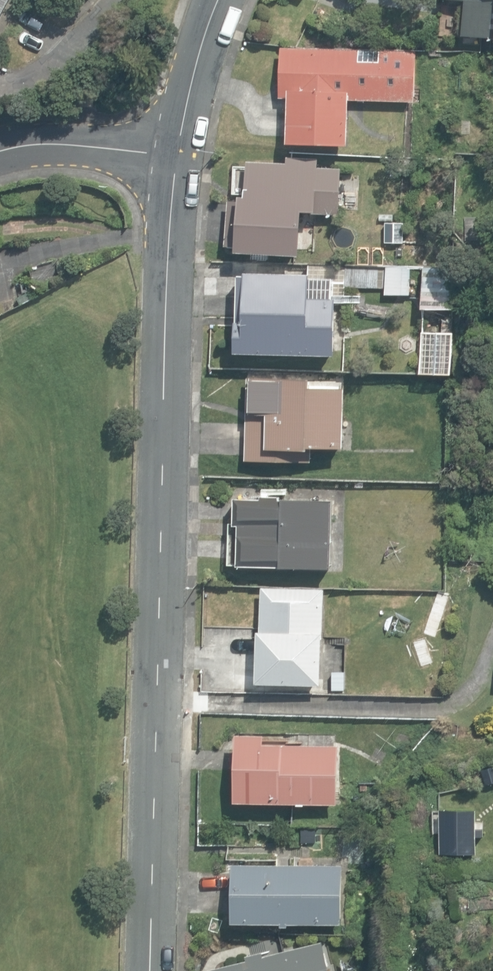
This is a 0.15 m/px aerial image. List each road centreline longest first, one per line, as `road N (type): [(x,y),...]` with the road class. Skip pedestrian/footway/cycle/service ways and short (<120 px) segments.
road 1 (residential): [(151,970),(176,157)]
road 2 (residential): [(176,157),(99,146),(0,150)]
road 3 (residential): [(176,157),(220,0)]

